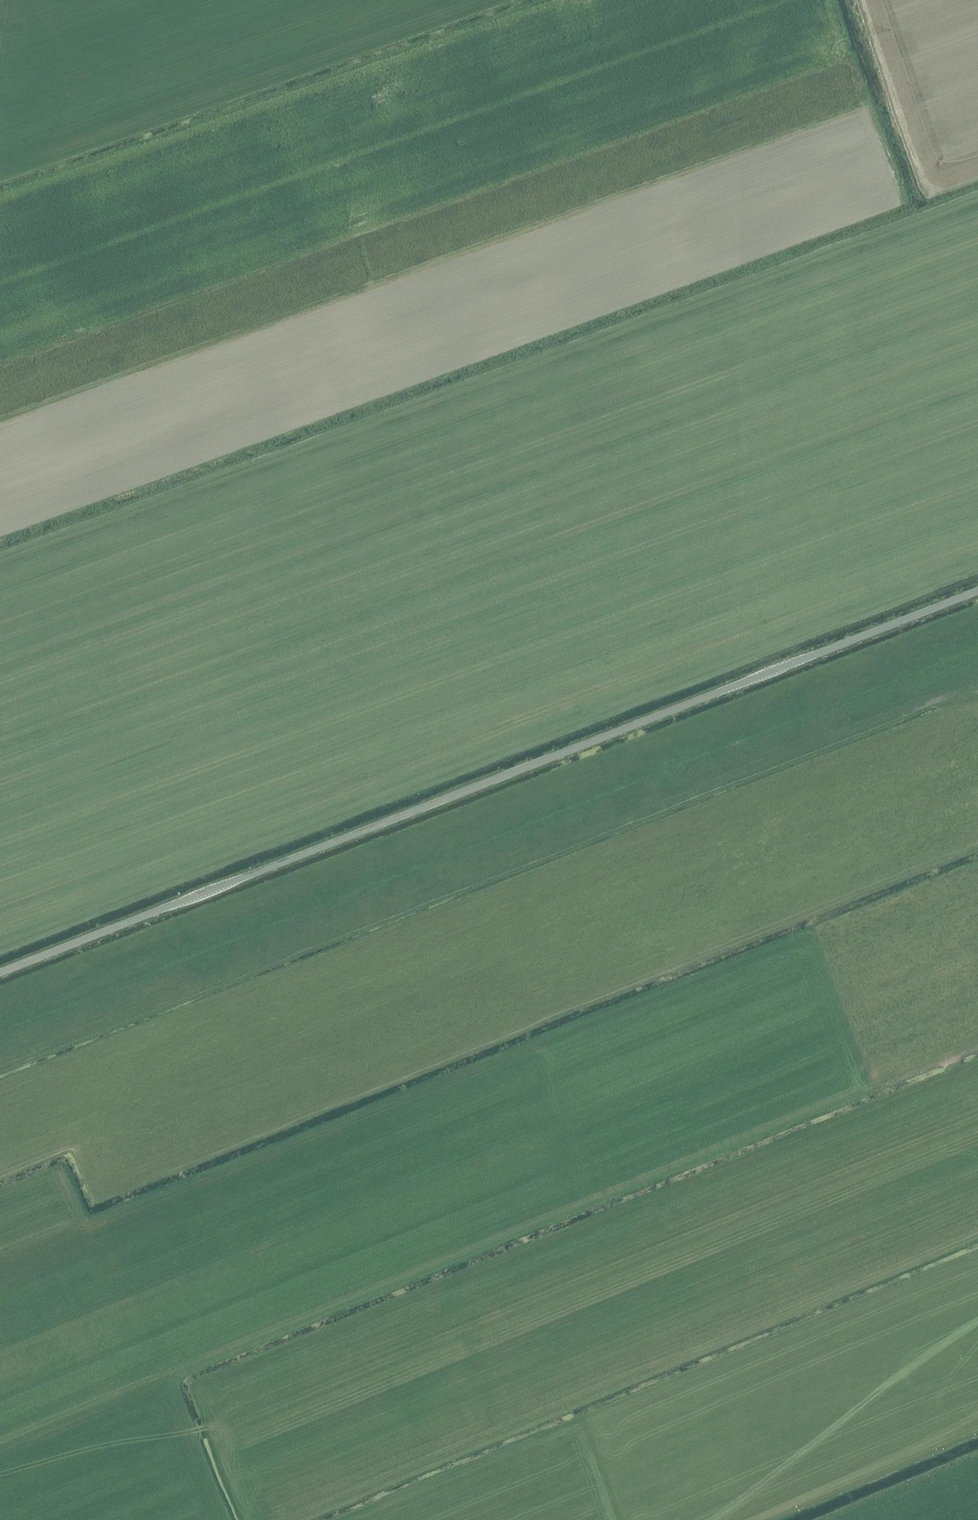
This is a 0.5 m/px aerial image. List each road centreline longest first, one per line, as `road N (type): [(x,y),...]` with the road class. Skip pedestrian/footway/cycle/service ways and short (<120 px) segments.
road 1 (tertiary): [(0,971),(977,588)]

